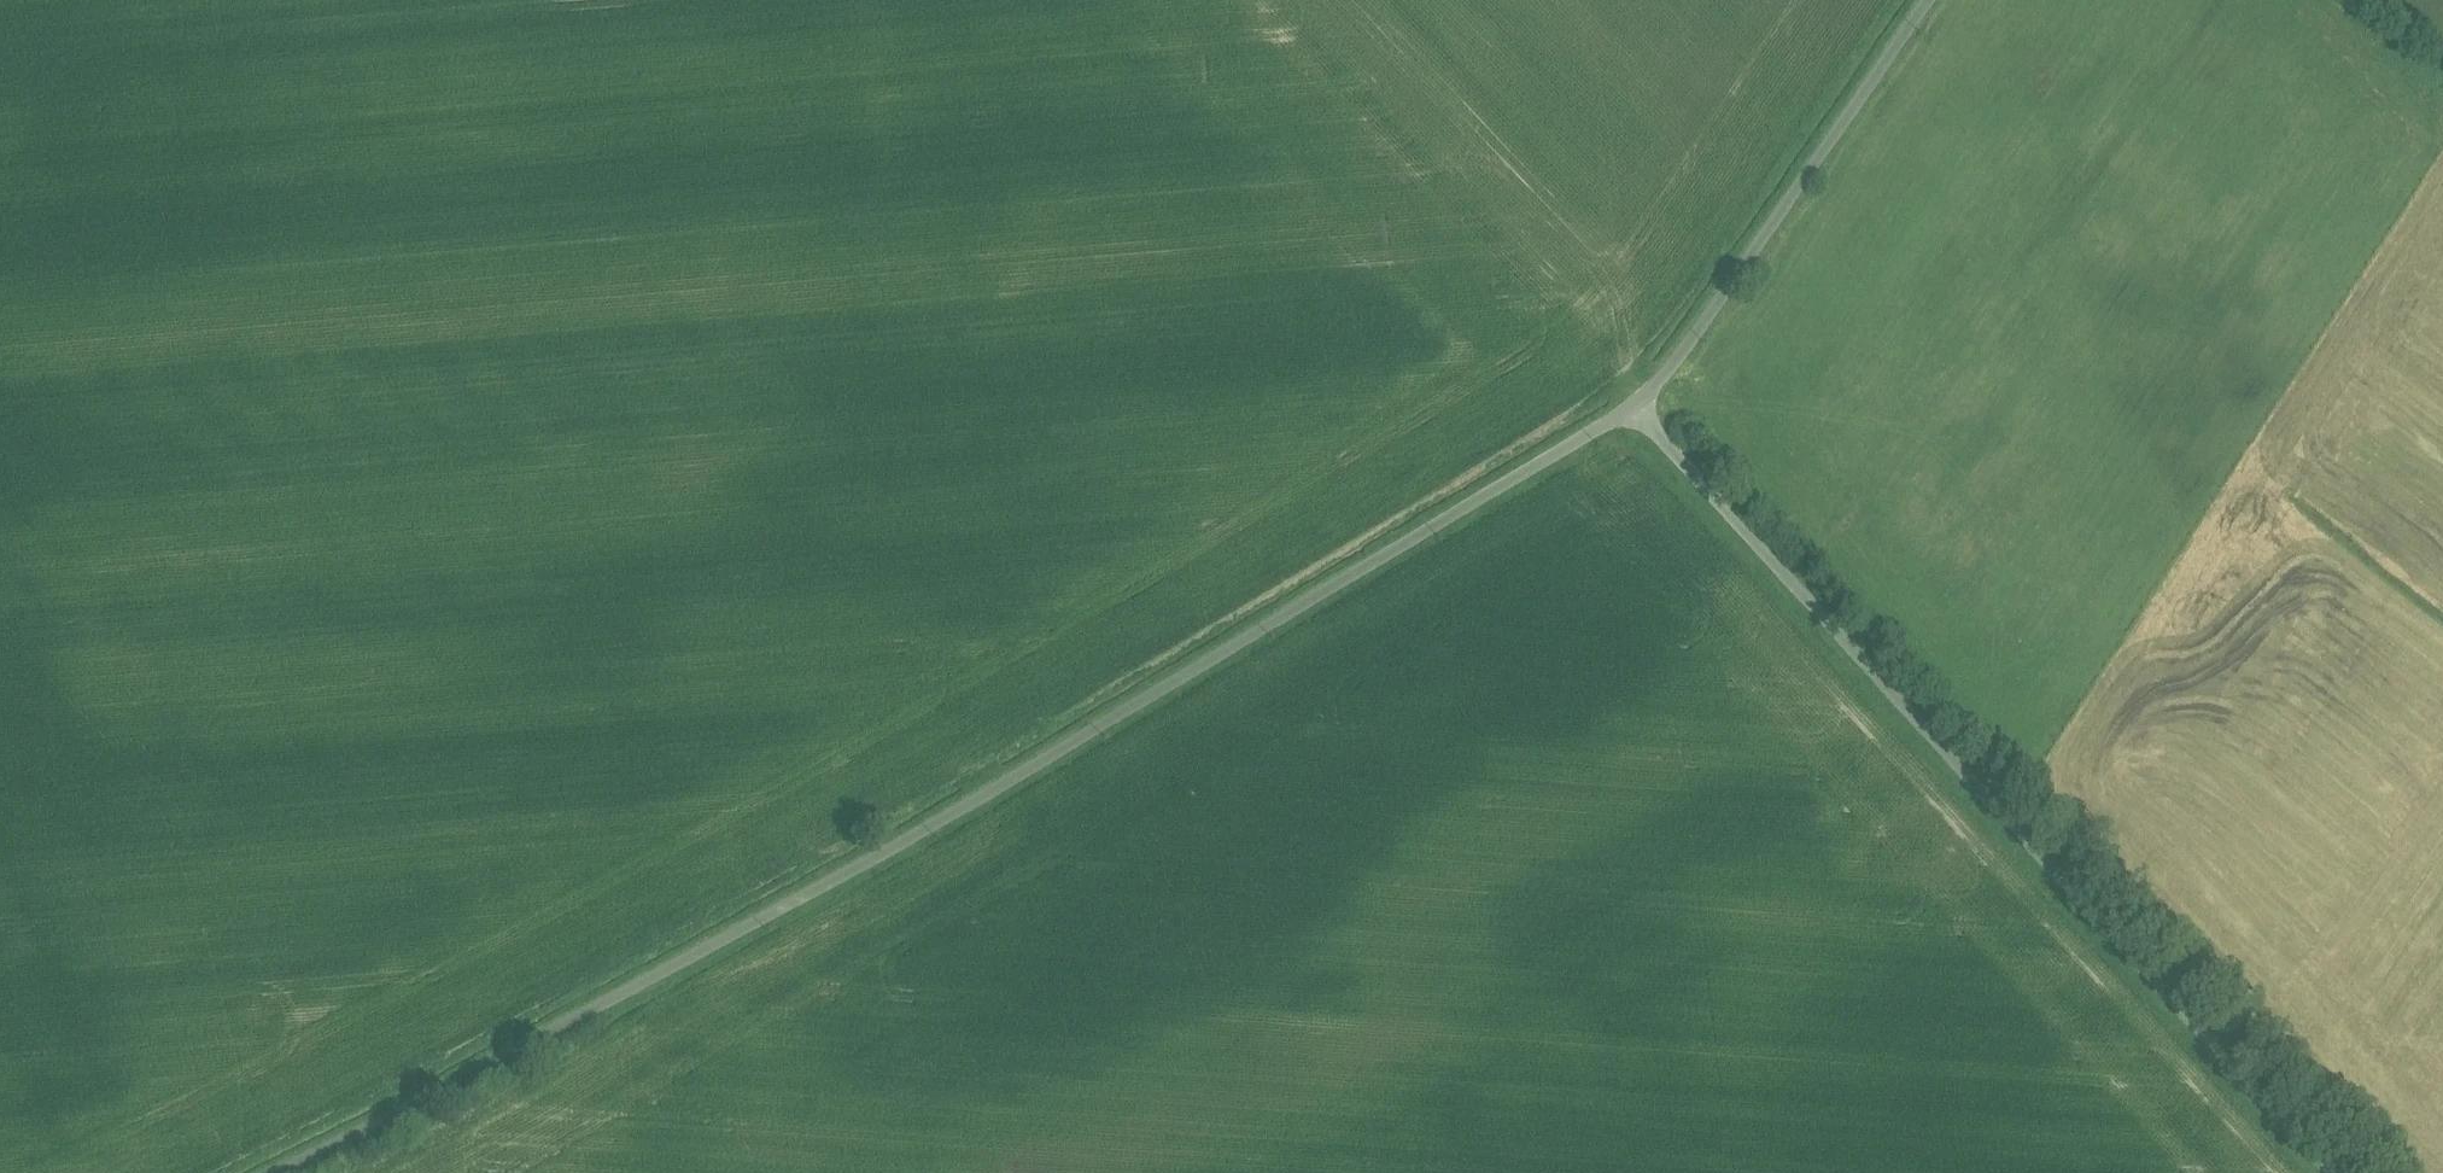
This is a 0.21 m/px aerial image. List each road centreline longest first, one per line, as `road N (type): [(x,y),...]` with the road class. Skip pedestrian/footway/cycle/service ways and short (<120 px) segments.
road 1 (unclassified): [(288,1172),(856,872),(1637,412)]
road 2 (unclassified): [(2329,1172),(1637,412)]
road 3 (unclassified): [(1637,412),(1931,0)]

